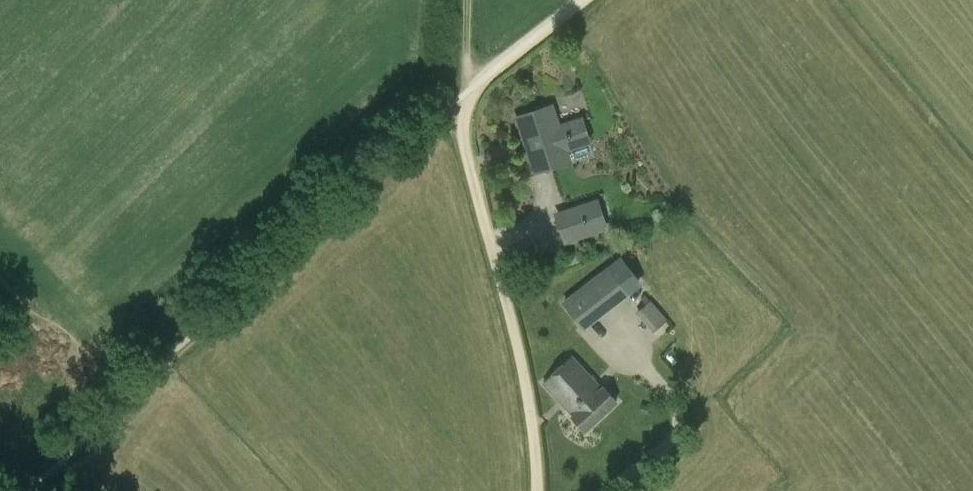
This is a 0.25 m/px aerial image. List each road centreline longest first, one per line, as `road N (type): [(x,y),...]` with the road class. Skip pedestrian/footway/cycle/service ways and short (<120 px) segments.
road 1 (track): [(594,0),(43,490)]
road 2 (track): [(537,490),(521,363),(465,141),(467,92)]

